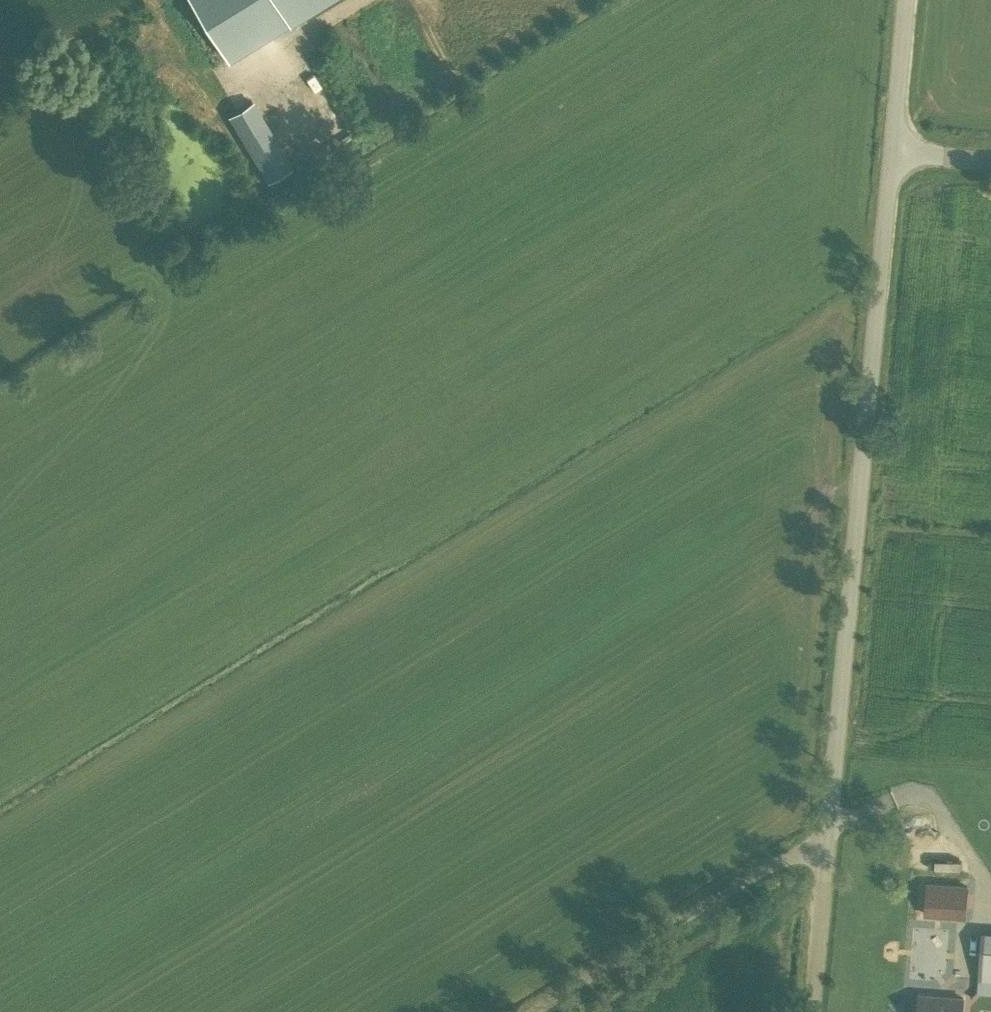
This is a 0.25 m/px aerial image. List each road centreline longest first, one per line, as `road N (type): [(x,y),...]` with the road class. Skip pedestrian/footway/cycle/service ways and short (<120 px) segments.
road 1 (unclassified): [(826,848),(891,152)]
road 2 (unclassified): [(537,1011),(787,859),(826,848)]
road 3 (unclassified): [(810,1011),(826,848)]
road 4 (unclassified): [(891,152),(905,0)]

